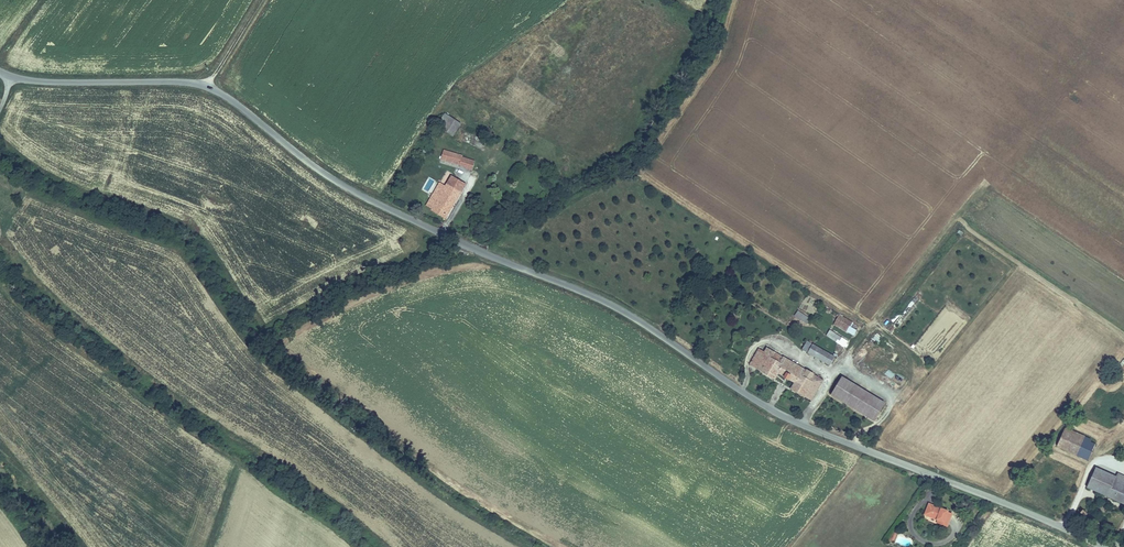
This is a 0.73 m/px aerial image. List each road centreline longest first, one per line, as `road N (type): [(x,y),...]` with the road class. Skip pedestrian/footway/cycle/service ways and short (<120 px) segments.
road 1 (tertiary): [(1105,546),(785,415),(603,299),(353,191),(207,87),(50,82),(0,72)]

